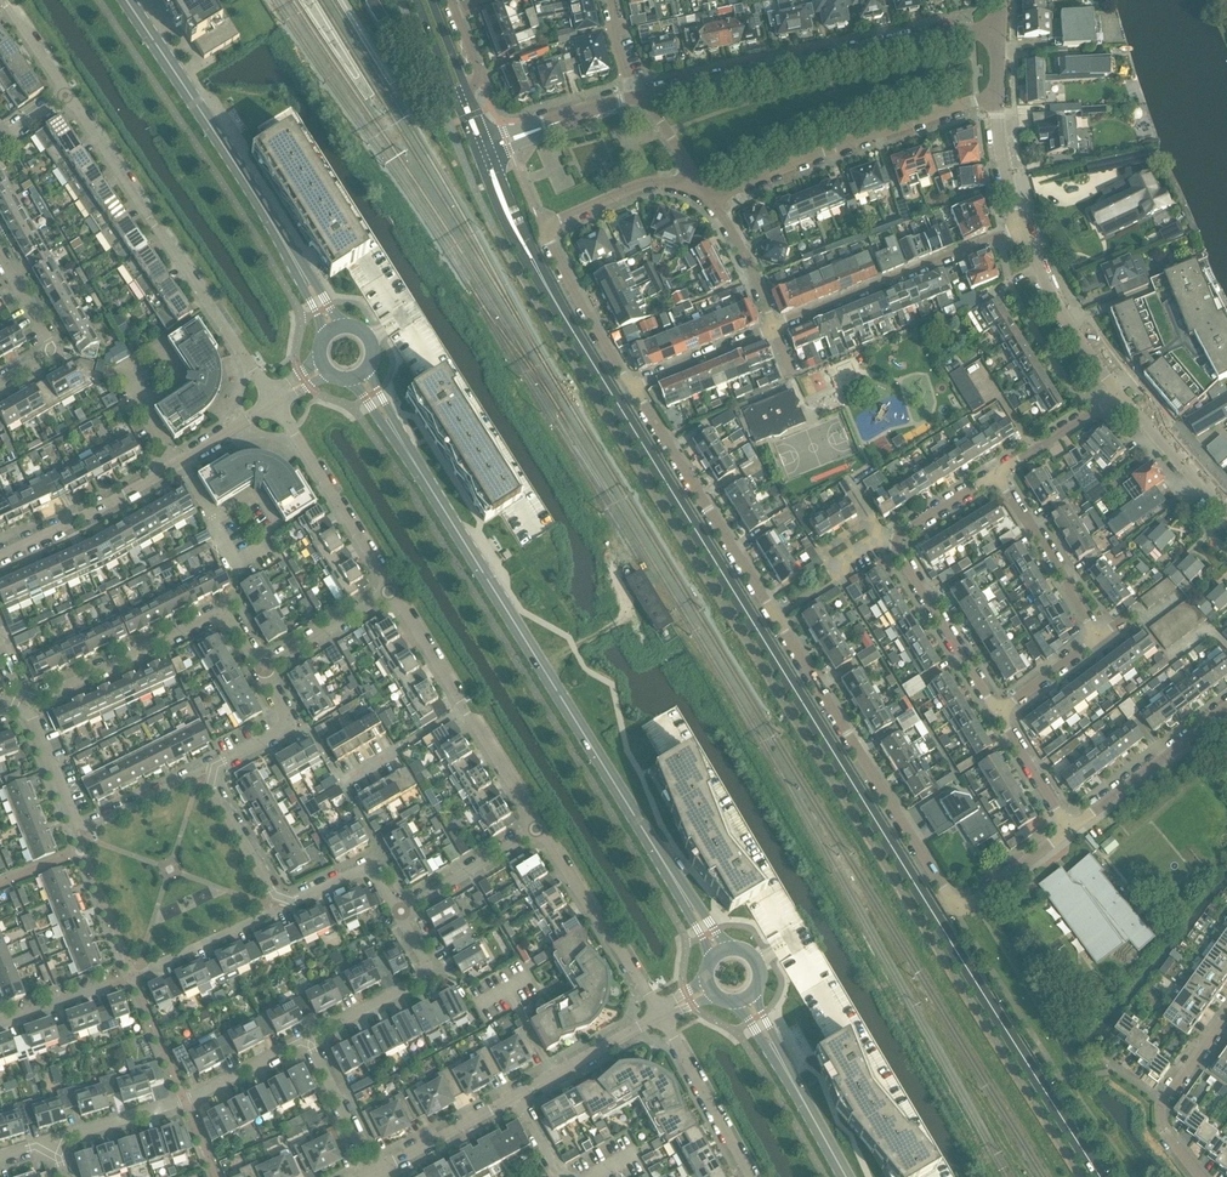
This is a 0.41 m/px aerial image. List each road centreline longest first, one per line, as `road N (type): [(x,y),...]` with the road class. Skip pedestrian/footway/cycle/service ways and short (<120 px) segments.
road 1 (secondary): [(1099,1176),(540,276)]
road 2 (residential): [(951,900),(633,388)]
road 3 (tertiary): [(398,437),(678,886)]
road 4 (residential): [(273,402),(65,96)]
road 5 (residential): [(640,97),(945,29),(998,29)]
road 6 (residential): [(633,388),(548,230),(637,188),(688,188)]
road 7 (tertiary): [(297,266),(125,0)]
road 8 (residential): [(712,200),(829,149),(997,94)]
road 9 (residential): [(55,1142),(184,1100),(309,1038)]
road 10 (residential): [(774,328),(1020,229)]
road 11 (residential): [(391,592),(273,402)]
road 12 (residential): [(660,1015),(539,829)]
road 13 (residential): [(225,614),(25,706)]
road 14 (residential): [(309,1038),(427,973),(399,913)]
road 15 (residential): [(996,711),(891,541)]
road 16 (residential): [(1070,830),(1226,706)]
road 17 (residential): [(0,556),(175,464)]
road 18 (residential): [(1119,397),(1068,327),(1020,229)]
road 19 (residential): [(1096,639),(998,473)]
road 20 (residential): [(751,1176),(660,1015)]
road 21 (residential): [(296,904),(135,977)]
road 22 (residential): [(0,253),(51,346),(47,357),(0,385)]
road 23 (residential): [(179,461),(237,563),(225,614)]
road 24 (residential): [(216,765),(213,789),(272,891),(296,904)]
road 25 (residential): [(372,1174),(517,1095)]
road 26 (residential): [(517,1095),(660,1015)]
road 27 (residential): [(399,913),(539,829)]
road 28 (residential): [(1226,515),(1119,397)]
road 29 (residential): [(490,148),(640,97)]
road 30 (residential): [(75,827),(91,828),(216,765)]
road 31 (residential): [(633,388),(774,328)]
road 32 (residential): [(309,1038),(372,1174)]
road 33 (residential): [(263,669),(391,592)]
road 34 (residential): [(998,473),(1119,397)]
road 35 (residential): [(774,328),(712,200)]
road 36 (residential): [(951,900),(976,900),(1070,830)]
road 37 (residential): [(342,783),(464,710)]
road 38 (residential): [(539,829),(464,710)]
road 39 (secondary): [(476,152),(502,221),(540,276)]
road 40 (residential): [(1070,830),(996,711)]
road 41 (residential): [(216,765),(285,725),(263,669)]
road 42 (residential): [(464,710),(391,592)]
road 43 (secondary): [(540,276),(490,148)]
road 44 (residential): [(1020,229),(997,94)]
road 45 (tertiary): [(779,1060),(844,1176)]
road 46 (residential): [(399,913),(371,872),(296,904)]
road 47 (residential): [(75,827),(25,706)]
road 48 (residential): [(891,541),(998,473)]
road 49 (residential): [(996,711),(1096,639)]
road 50 (residential): [(114,984),(0,1022)]

